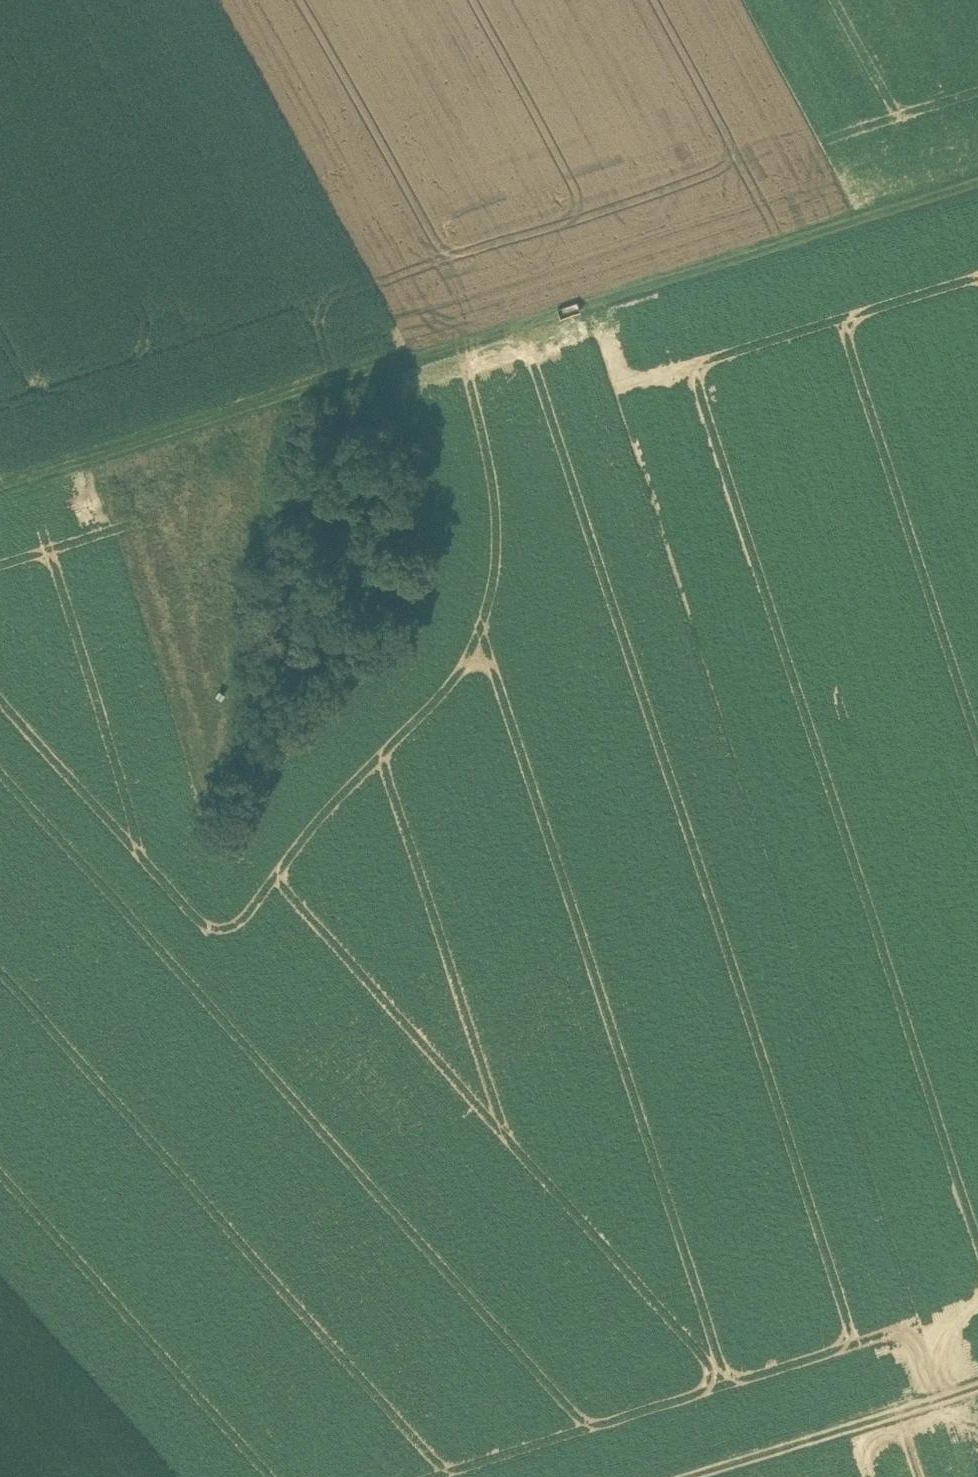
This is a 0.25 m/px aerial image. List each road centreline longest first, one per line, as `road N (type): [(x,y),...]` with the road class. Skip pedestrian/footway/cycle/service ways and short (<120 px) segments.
road 1 (track): [(977,182),(0,487)]
road 2 (track): [(977,1390),(699,1476)]

